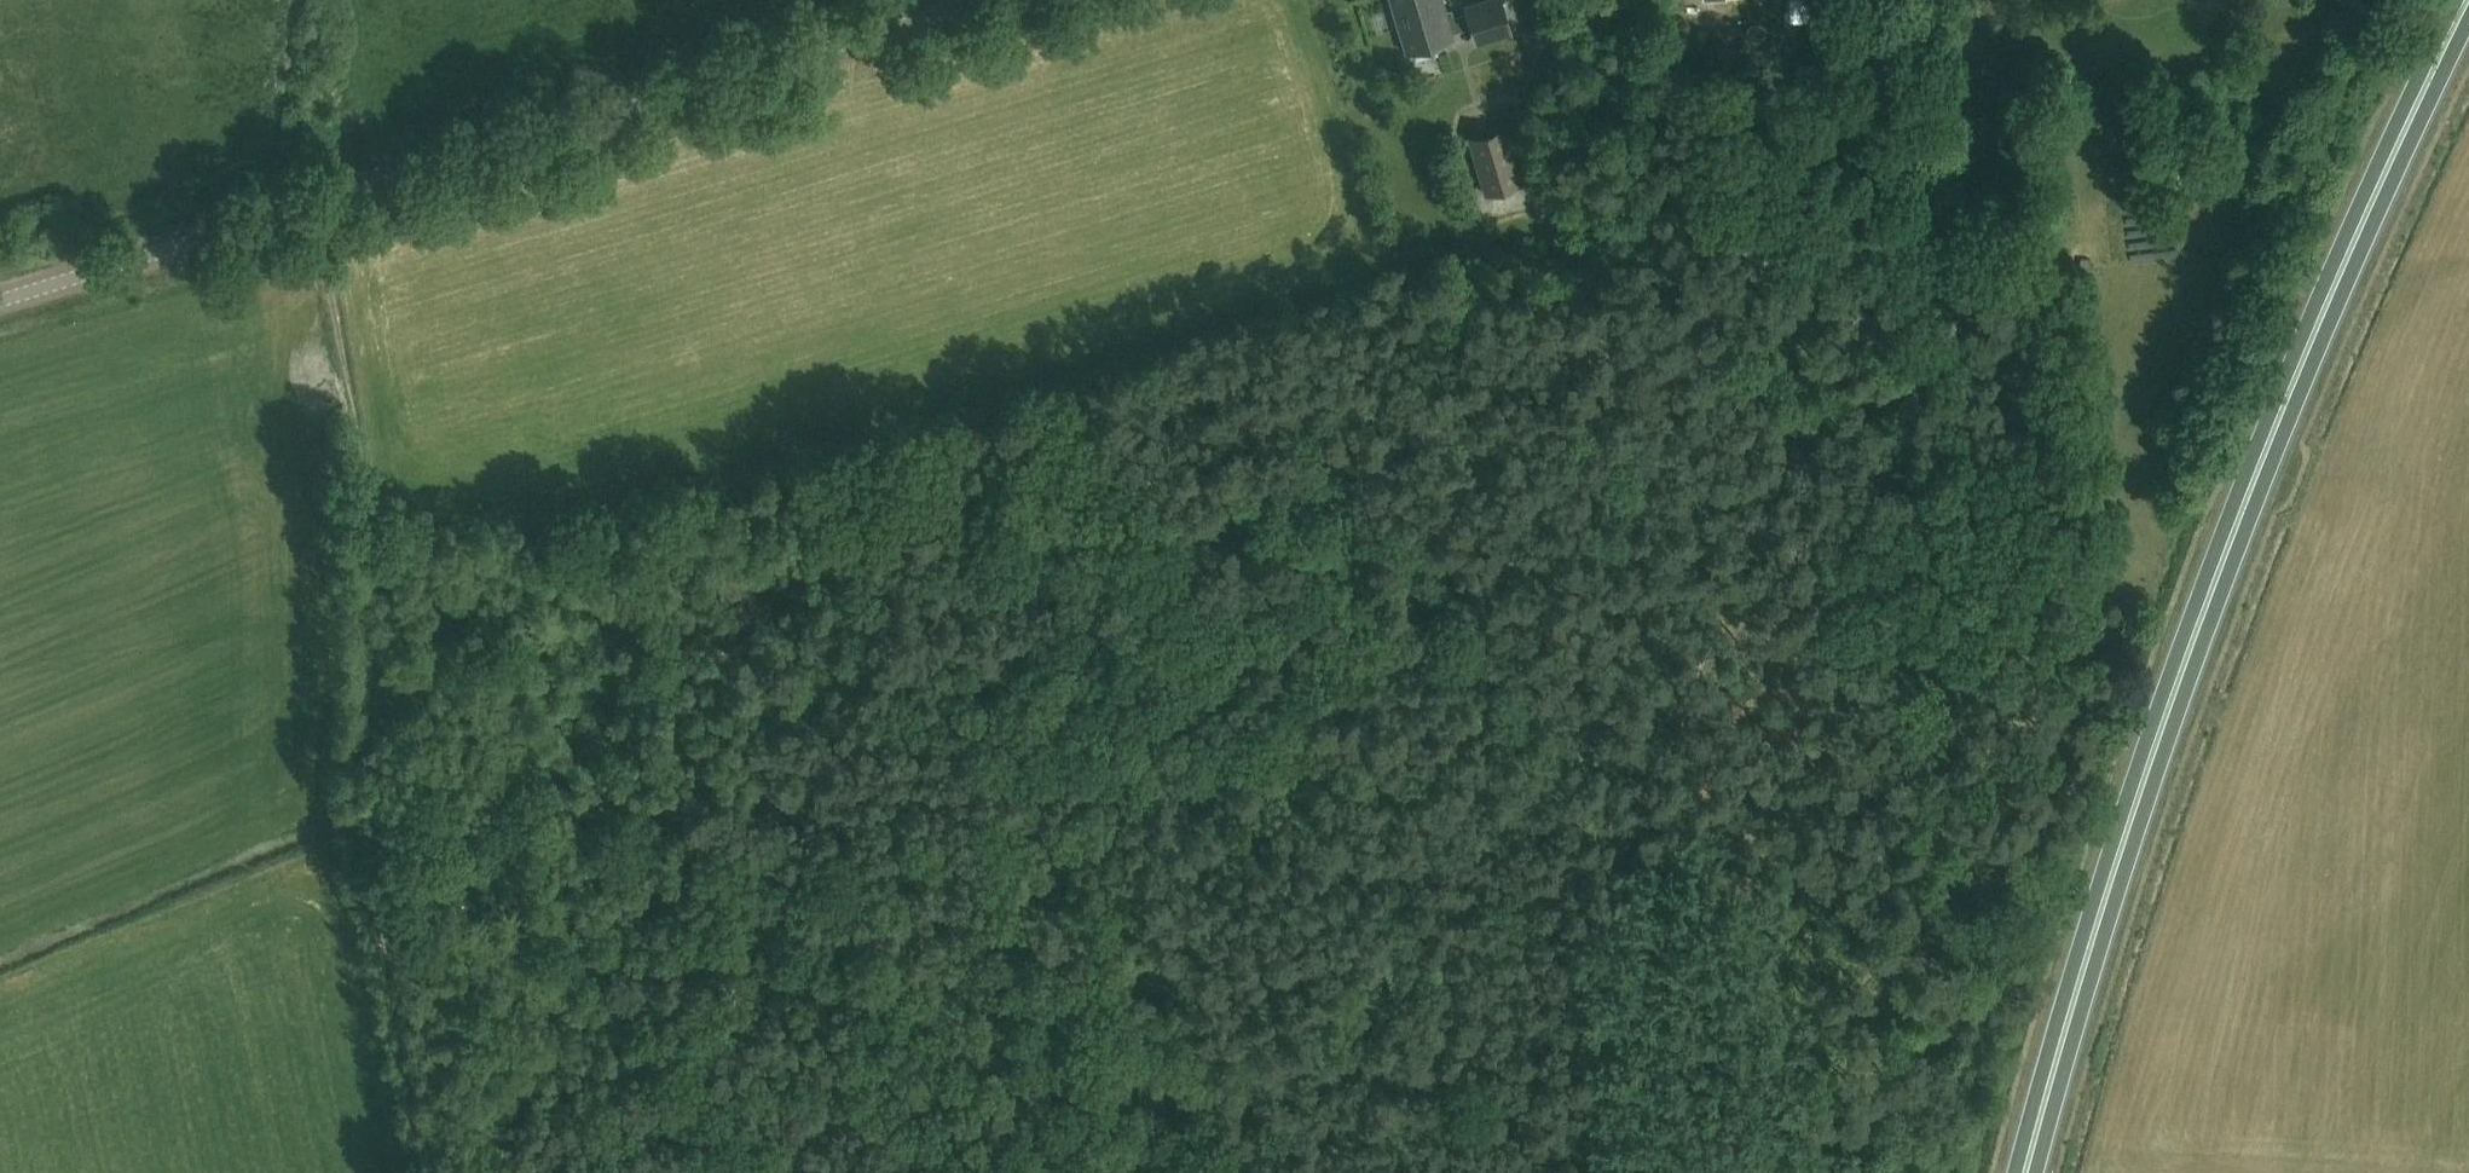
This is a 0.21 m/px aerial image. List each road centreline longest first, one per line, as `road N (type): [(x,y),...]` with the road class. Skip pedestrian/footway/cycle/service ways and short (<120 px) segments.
road 1 (trunk): [(2028,1172),(2154,749),(2244,502),(2387,166),(2468,0)]
road 2 (track): [(1168,1108),(1357,890),(1522,806),(1669,659),(1815,1146),(1789,1172)]
road 3 (tertiary): [(0,303),(988,0)]

